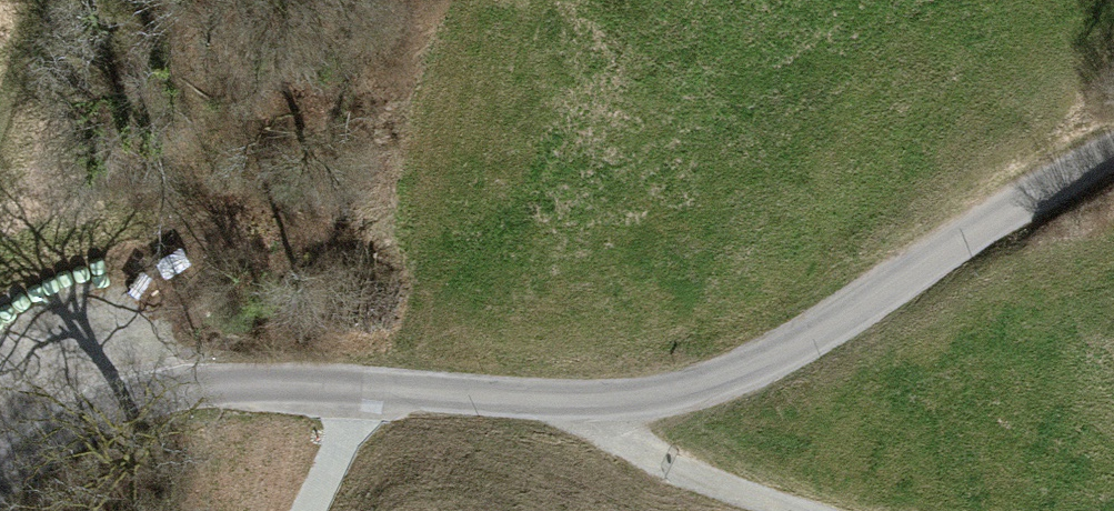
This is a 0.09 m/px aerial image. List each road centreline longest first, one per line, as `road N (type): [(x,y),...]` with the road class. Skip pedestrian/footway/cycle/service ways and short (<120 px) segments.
road 1 (residential): [(0,436),(37,411),(101,392),(220,387),(591,405),(725,378),(834,323),(1113,148)]
road 2 (track): [(591,405),(650,453),(842,510)]
road 3 (track): [(220,387),(207,510)]

